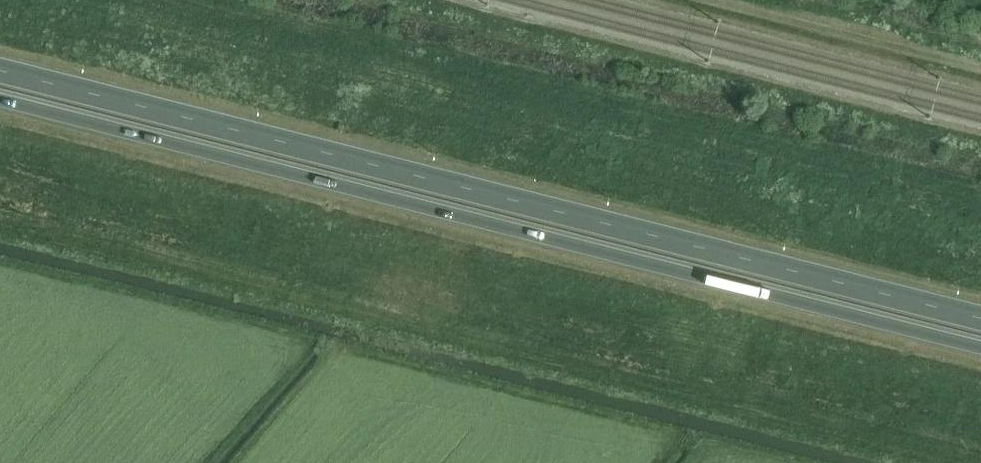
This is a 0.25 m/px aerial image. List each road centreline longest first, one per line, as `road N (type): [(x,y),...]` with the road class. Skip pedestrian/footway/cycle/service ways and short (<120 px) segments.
road 1 (trunk): [(0,104),(980,354)]
road 2 (trunk): [(980,319),(0,71)]
road 3 (track): [(980,68),(716,0)]

